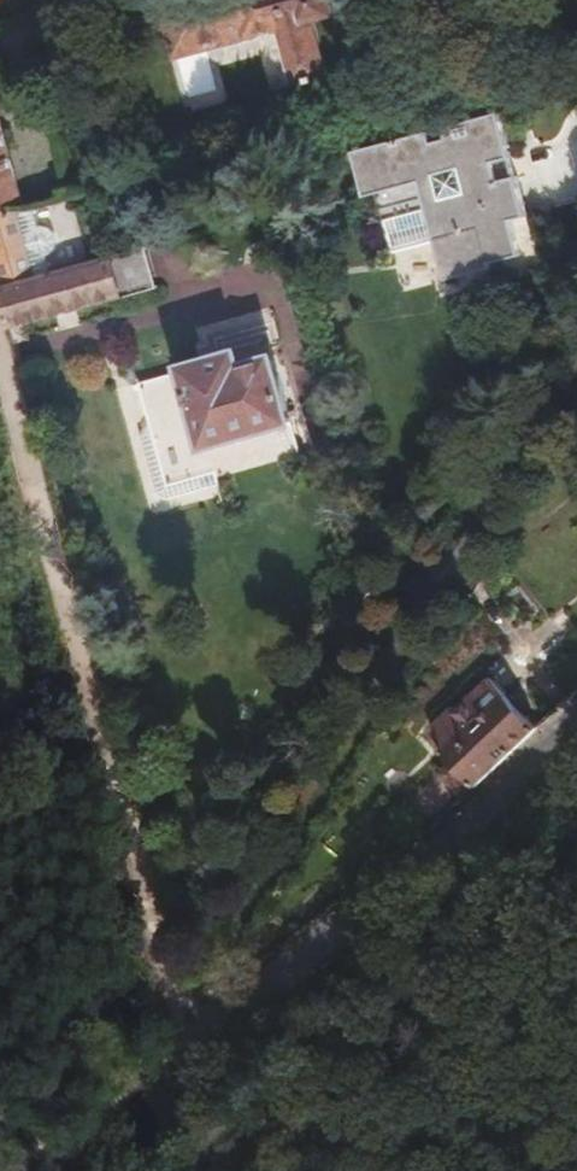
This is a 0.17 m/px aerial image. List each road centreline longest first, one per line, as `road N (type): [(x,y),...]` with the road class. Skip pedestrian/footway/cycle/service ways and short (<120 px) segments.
road 1 (residential): [(180,1068),(203,985),(576,376)]
road 2 (track): [(180,1068),(0,411)]
road 3 (residential): [(180,1068),(576,704)]

